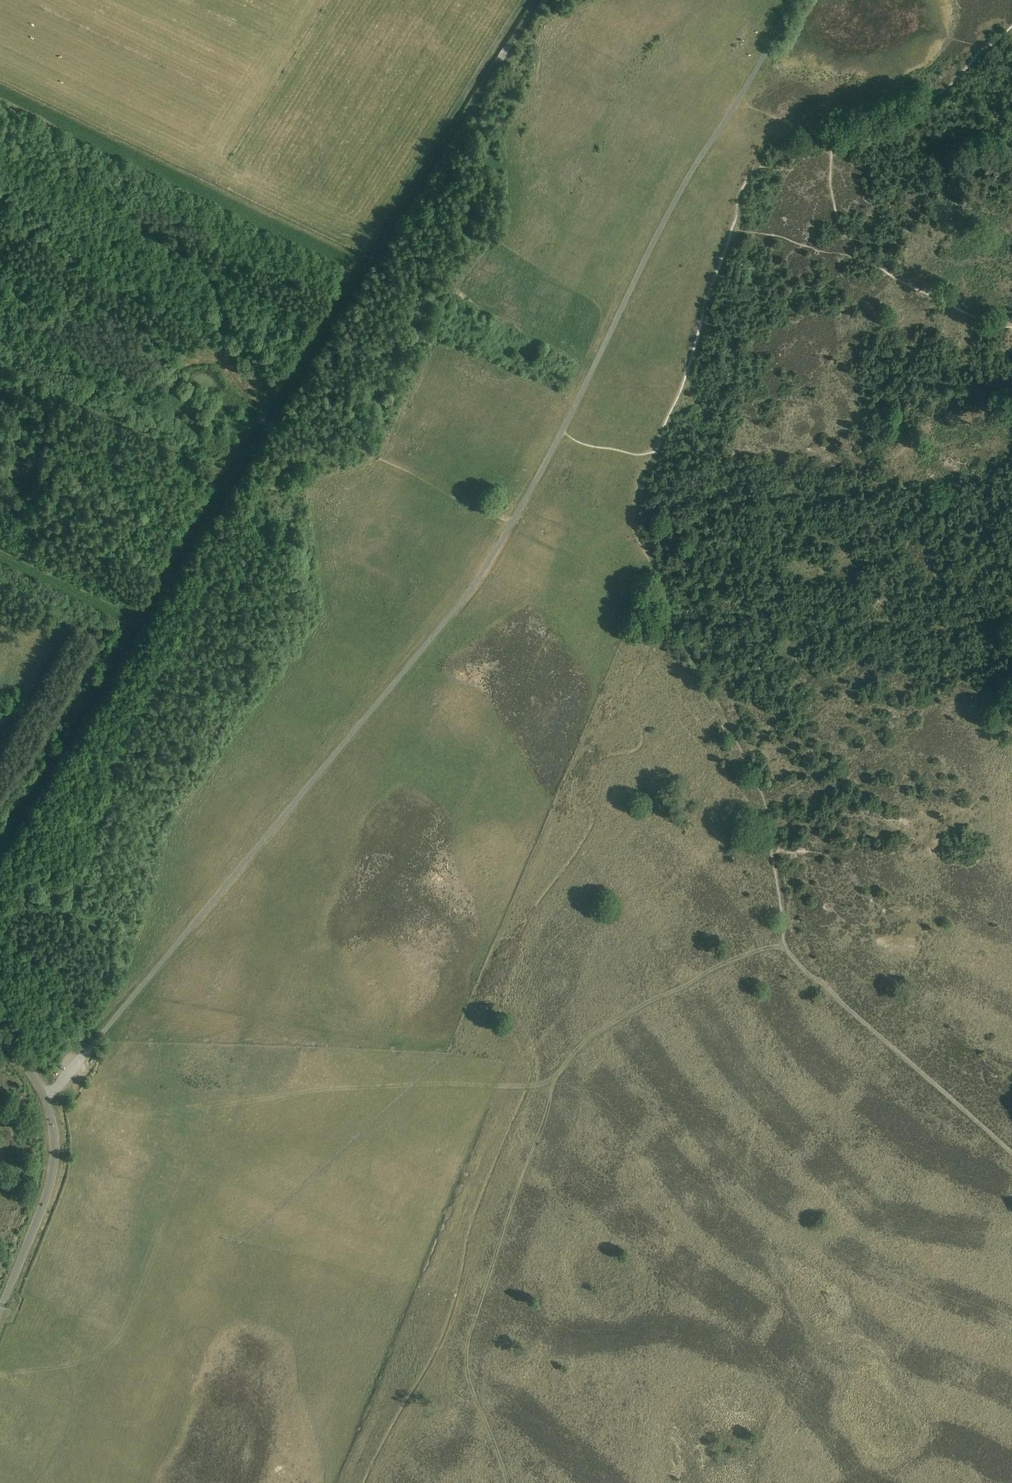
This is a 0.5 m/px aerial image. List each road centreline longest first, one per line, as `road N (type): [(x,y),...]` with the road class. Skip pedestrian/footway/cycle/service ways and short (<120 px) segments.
road 1 (track): [(147,625),(0,856)]
road 2 (unclassified): [(0,1311),(53,1169),(45,1097)]

